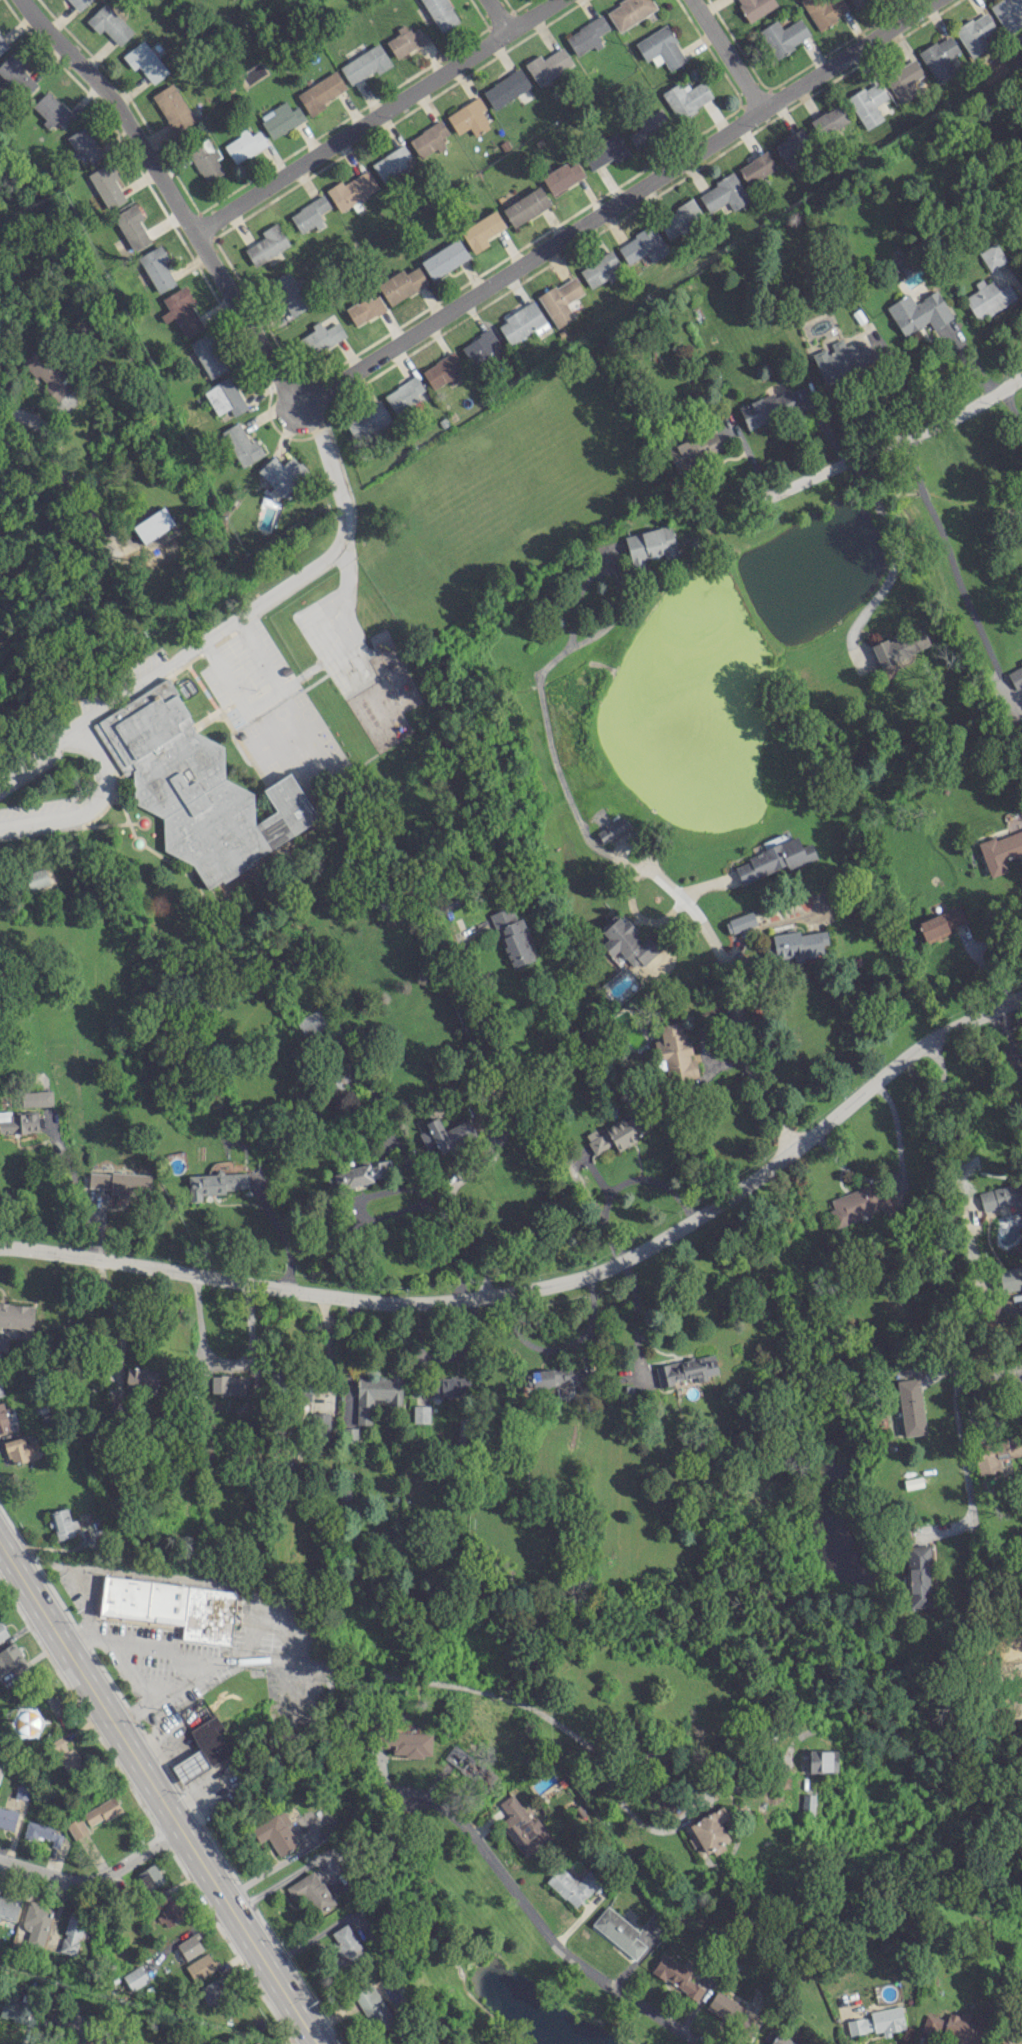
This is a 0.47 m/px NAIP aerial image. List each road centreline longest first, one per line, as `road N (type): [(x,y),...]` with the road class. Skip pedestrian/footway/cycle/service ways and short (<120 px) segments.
road 1 (residential): [(295,404),(930,0)]
road 2 (residential): [(0,1249),(347,1300),(428,1302),(558,1282),(627,1258),(697,1219)]
road 3 (primary): [(0,1548),(322,2043)]
road 4 (residential): [(48,0),(199,229),(295,404)]
road 5 (residential): [(698,2043),(556,1951),(449,1807),(338,1781)]
road 6 (residential): [(199,229),(559,0)]
road 7 (residential): [(697,1219),(936,1033),(1021,991)]
road 8 (residential): [(928,1039),(945,1103),(954,1387)]
road 9 (residential): [(644,864),(698,918),(722,962),(759,1099),(788,1149)]
road 10 (residential): [(622,1260),(482,1005)]
road 11 (residential): [(769,495),(1021,376)]
road 12 (residential): [(184,1830),(110,1875),(69,1880),(0,1860)]
road 13 (residential): [(686,0),(756,111)]
road 14 (residential): [(954,1387),(970,1514)]

